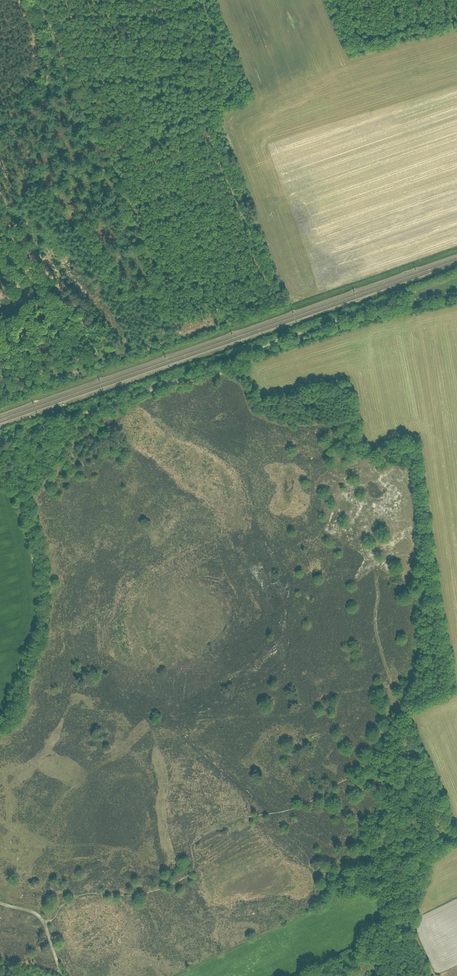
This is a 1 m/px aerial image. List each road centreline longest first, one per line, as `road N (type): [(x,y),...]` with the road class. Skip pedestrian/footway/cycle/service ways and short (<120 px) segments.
road 1 (track): [(0,392),(166,327),(43,0)]

